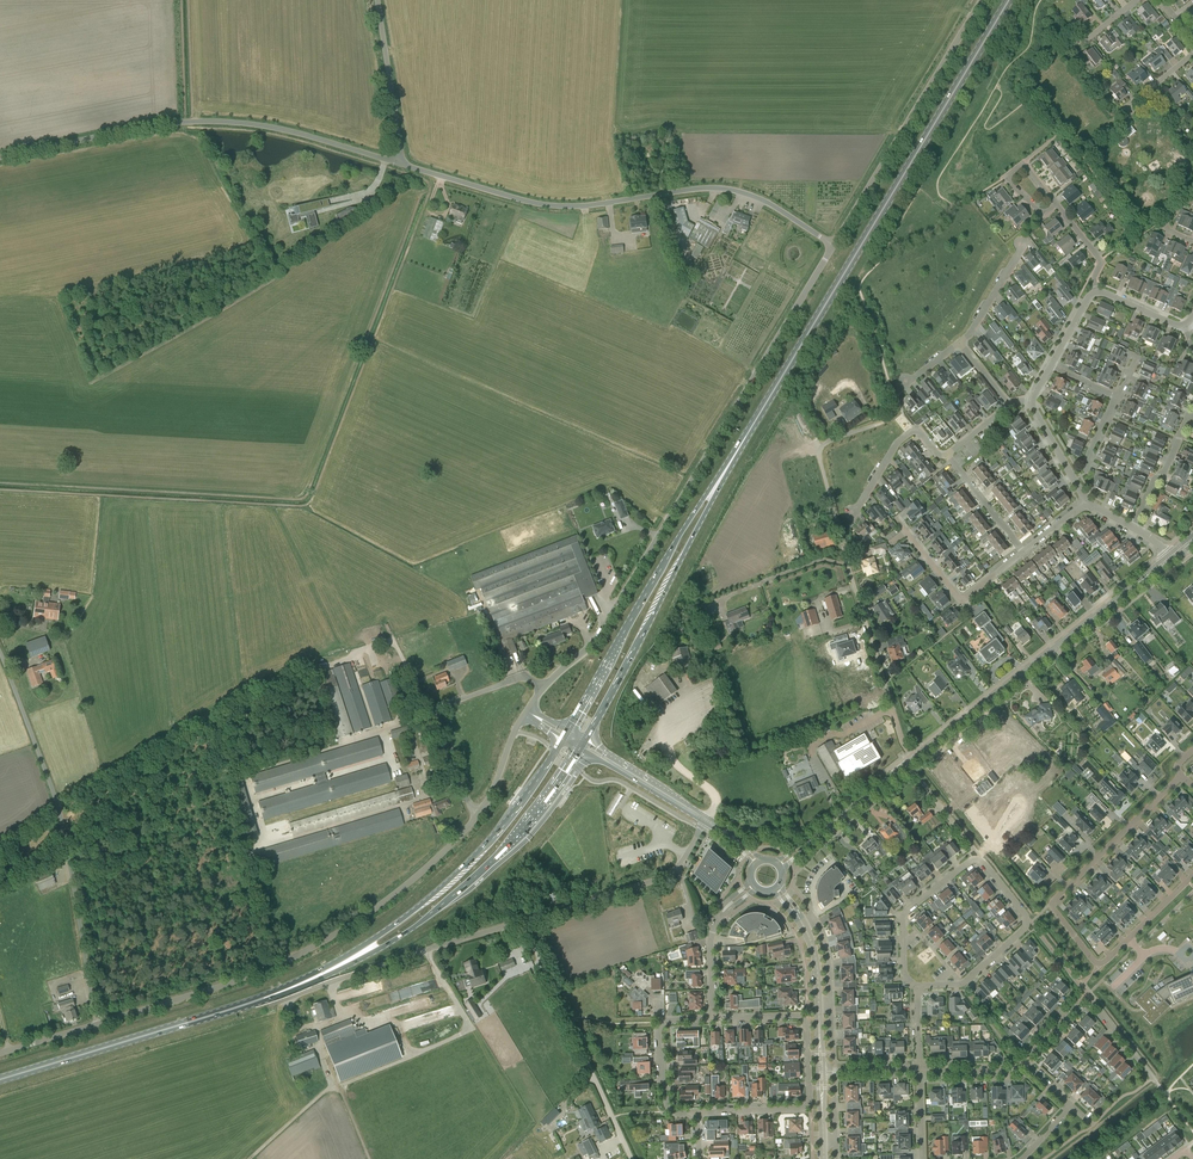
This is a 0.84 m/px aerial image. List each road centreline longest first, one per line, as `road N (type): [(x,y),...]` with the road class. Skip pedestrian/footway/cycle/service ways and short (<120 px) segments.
road 1 (unclassified): [(544,687),(603,628),(833,246)]
road 2 (primary): [(740,447),(1009,0)]
road 3 (unclassified): [(398,162),(544,205),(737,190),(833,246)]
road 4 (primary): [(232,1009),(304,987),(407,932),(508,845),(580,749)]
road 5 (unclassified): [(98,1024),(297,956),(397,892),(477,816)]
road 6 (primary): [(563,737),(496,834),(422,904),(346,957),(232,1009)]
road 7 (unclassified): [(0,157),(175,122),(218,121),(273,127),(398,162)]
road 8 (unclassified): [(98,1024),(58,802),(0,653)]
road 9 (tertiary): [(909,763),(1171,556)]
road 10 (primary): [(740,447),(670,550),(567,730)]
road 11 (primary): [(585,740),(740,447)]
road 12 (residential): [(909,763),(821,464)]
road 13 (residential): [(1182,775),(1051,904),(1091,960),(1107,961),(1128,940)]
road 14 (residential): [(711,1018),(803,1017),(810,1100),(801,1109),(698,1115)]
road 15 (unclassified): [(833,246),(982,0)]
road 16 (residential): [(962,984),(1027,925),(982,861),(973,859),(901,921)]
road 17 (unclassified): [(272,1005),(522,921)]
road 18 (unclassified): [(522,921),(631,1158)]
road 19 (primary): [(0,1079),(232,1009)]
road 20 (residential): [(477,816),(432,714),(525,676),(544,687)]
road 21 (track): [(821,464),(824,443),(882,423),(895,409),(860,286)]
road 22 (unclassified): [(522,921),(664,876),(704,822)]
road 23 (tertiary): [(779,865),(909,763)]
road 24 (unclassified): [(398,162),(378,0)]
road 25 (residential): [(853,514),(907,433),(918,431),(948,455)]
road 26 (residential): [(711,1018),(713,932),(752,886)]
road 27 (tertiary): [(580,749),(704,822)]
road 28 (tertiary): [(707,816),(585,740)]
road 29 (residential): [(1132,528),(1192,416)]
road 30 (residential): [(1023,552),(948,455)]
road 31 (residential): [(698,1115),(665,1106),(663,1022)]

